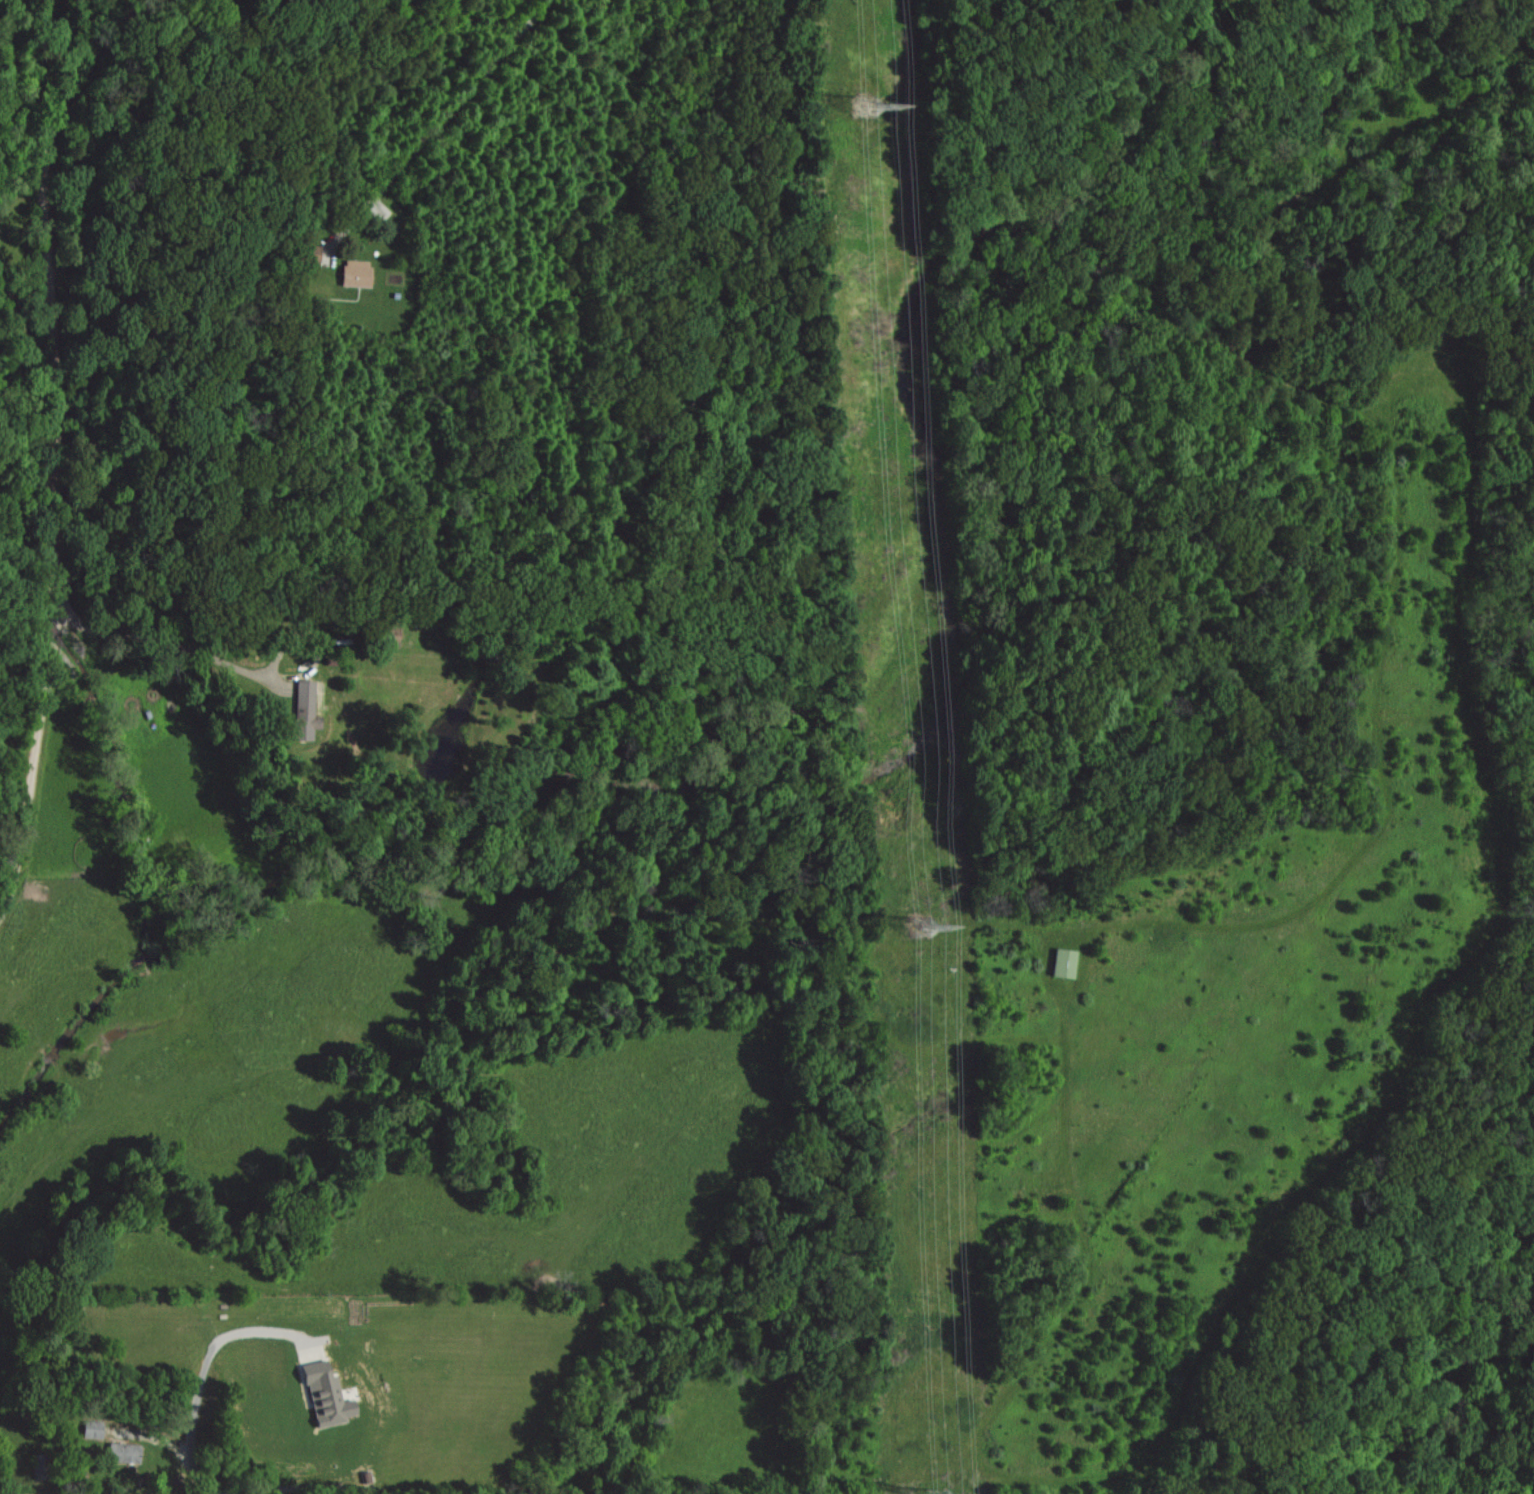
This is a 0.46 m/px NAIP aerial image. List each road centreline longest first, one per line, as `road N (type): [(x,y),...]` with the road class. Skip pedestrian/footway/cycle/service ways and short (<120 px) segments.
road 1 (residential): [(0,877),(15,747),(13,653),(131,661),(226,686),(316,759),(356,735),(402,686)]
road 2 (residential): [(566,0),(357,255)]

